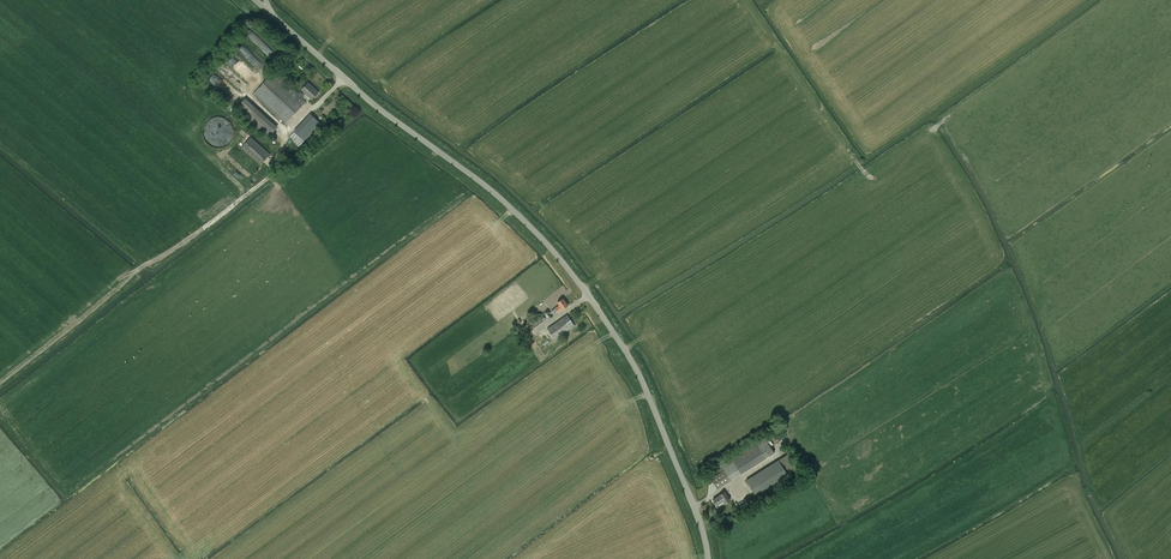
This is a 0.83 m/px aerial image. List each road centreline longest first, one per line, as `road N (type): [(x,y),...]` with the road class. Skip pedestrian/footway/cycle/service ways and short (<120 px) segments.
road 1 (unclassified): [(706,558),(701,525),(643,378),(589,295),(471,173),(373,103),(270,12)]

